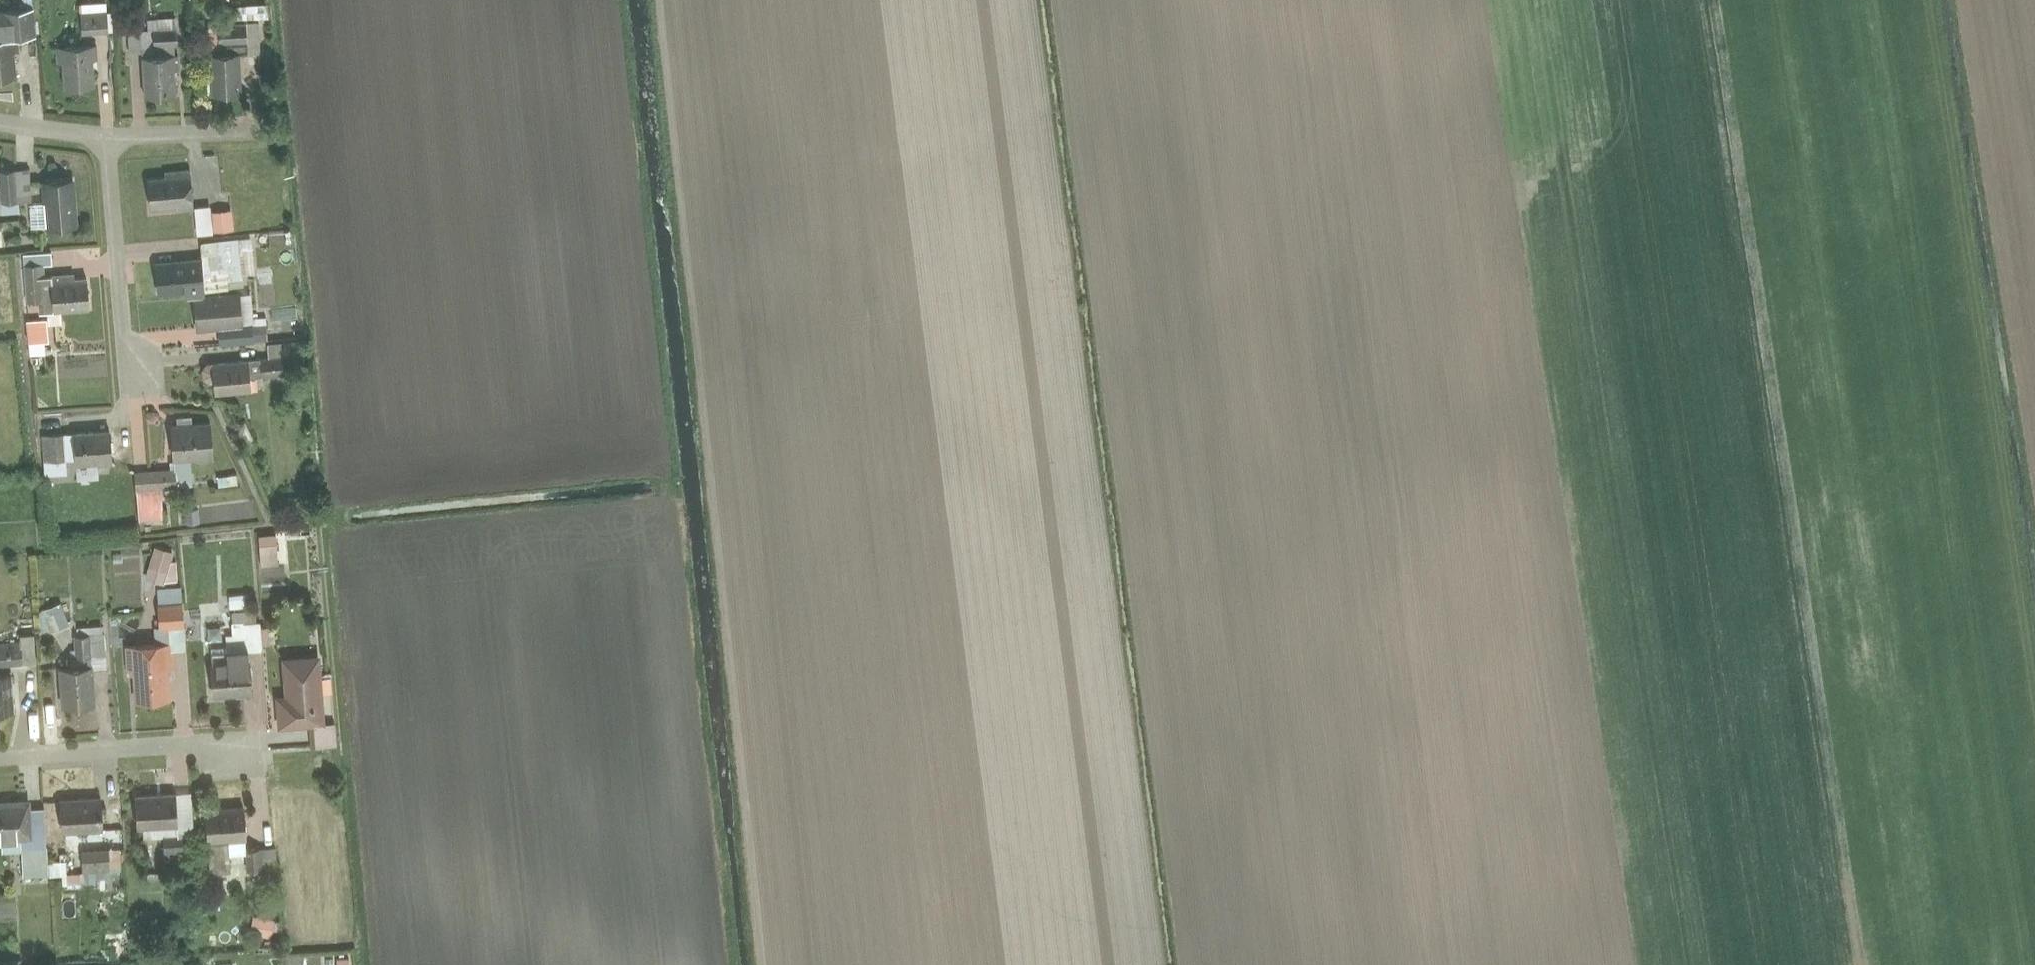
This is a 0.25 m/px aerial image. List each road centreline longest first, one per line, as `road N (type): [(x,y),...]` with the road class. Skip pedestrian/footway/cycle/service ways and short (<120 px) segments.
road 1 (residential): [(0,765),(255,751)]
road 2 (residential): [(117,141),(140,385)]
road 3 (residential): [(117,141),(270,130)]

